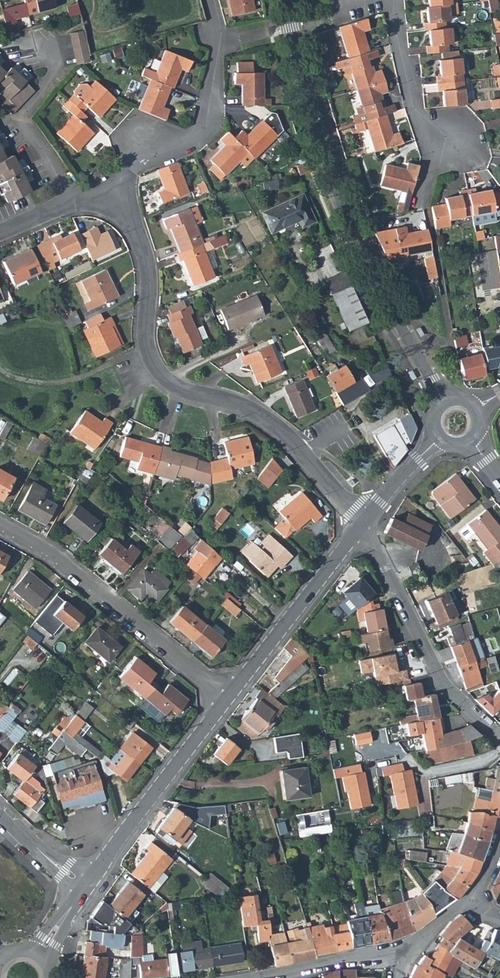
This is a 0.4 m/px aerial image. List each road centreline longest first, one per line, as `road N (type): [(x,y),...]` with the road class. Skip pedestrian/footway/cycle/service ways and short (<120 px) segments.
road 1 (residential): [(108,207),(132,223),(147,252),(147,346),(157,371),(172,386),(230,402),(280,432),(362,525)]
road 2 (residential): [(287,0),(326,146),(379,283),(445,402)]
road 3 (residential): [(225,699),(57,558),(0,527)]
road 4 (residential): [(208,0),(217,40),(209,109),(198,135),(137,168),(108,207)]
road 5 (residential): [(499,736),(446,682),(362,525)]
road 6 (tertiary): [(85,887),(225,699)]
road 7 (tertiary): [(225,699),(362,525)]
road 8 (residential): [(47,49),(53,77),(20,123),(73,208)]
road 9 (residential): [(403,953),(257,977)]
road 10 (residential): [(391,0),(426,136)]

